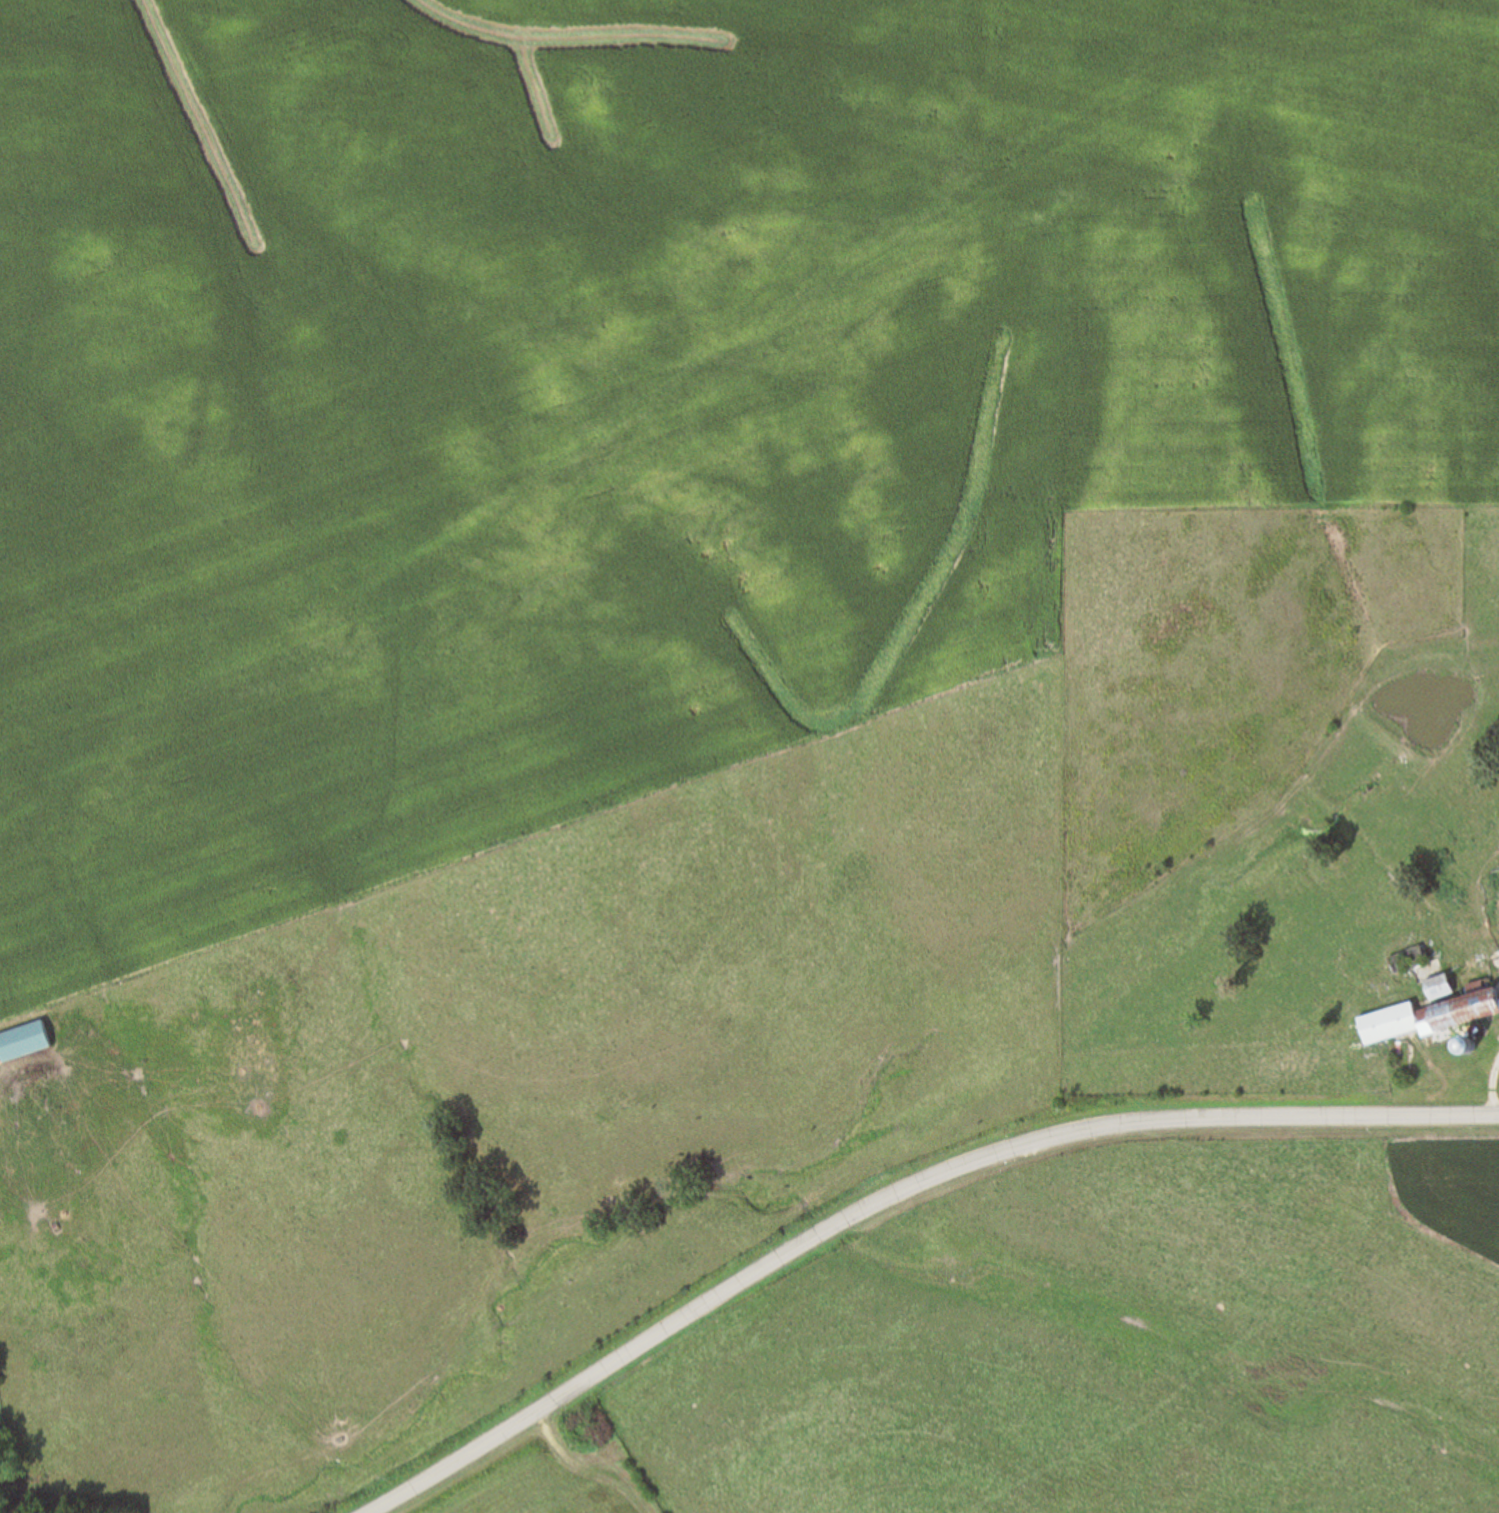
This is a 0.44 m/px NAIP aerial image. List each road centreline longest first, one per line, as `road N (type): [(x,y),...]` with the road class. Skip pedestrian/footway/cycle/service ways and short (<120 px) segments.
road 1 (secondary): [(1498,1125),(1154,1135),(980,1164),(852,1216),(383,1512)]

